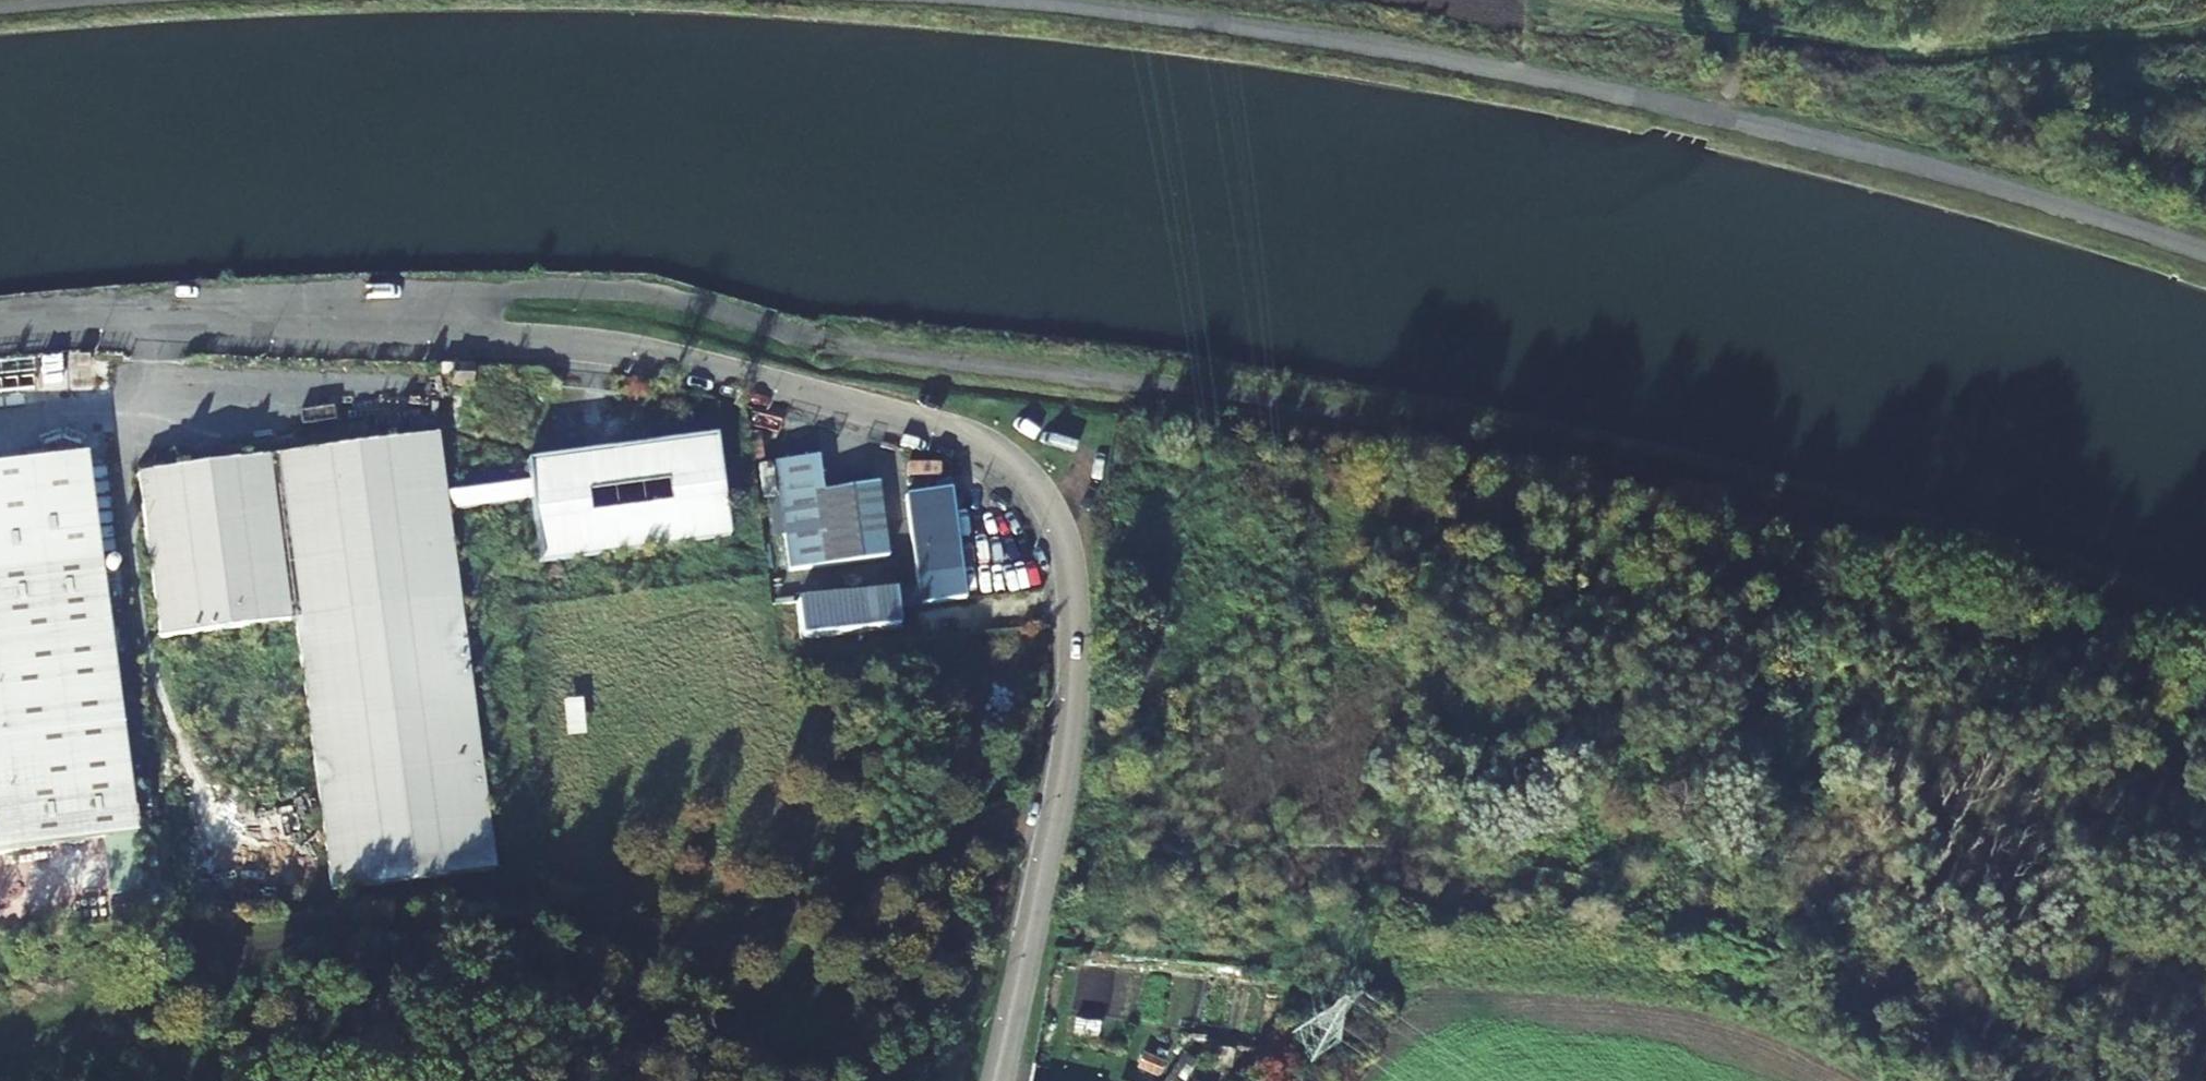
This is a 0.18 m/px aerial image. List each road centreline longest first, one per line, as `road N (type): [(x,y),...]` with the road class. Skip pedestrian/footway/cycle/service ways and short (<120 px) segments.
road 1 (unclassified): [(994,1080),(1050,822),(1075,614),(1077,572),(1048,497),(1018,466),(940,428),(591,347),(420,331)]
road 2 (residential): [(420,331),(110,319),(0,329)]

